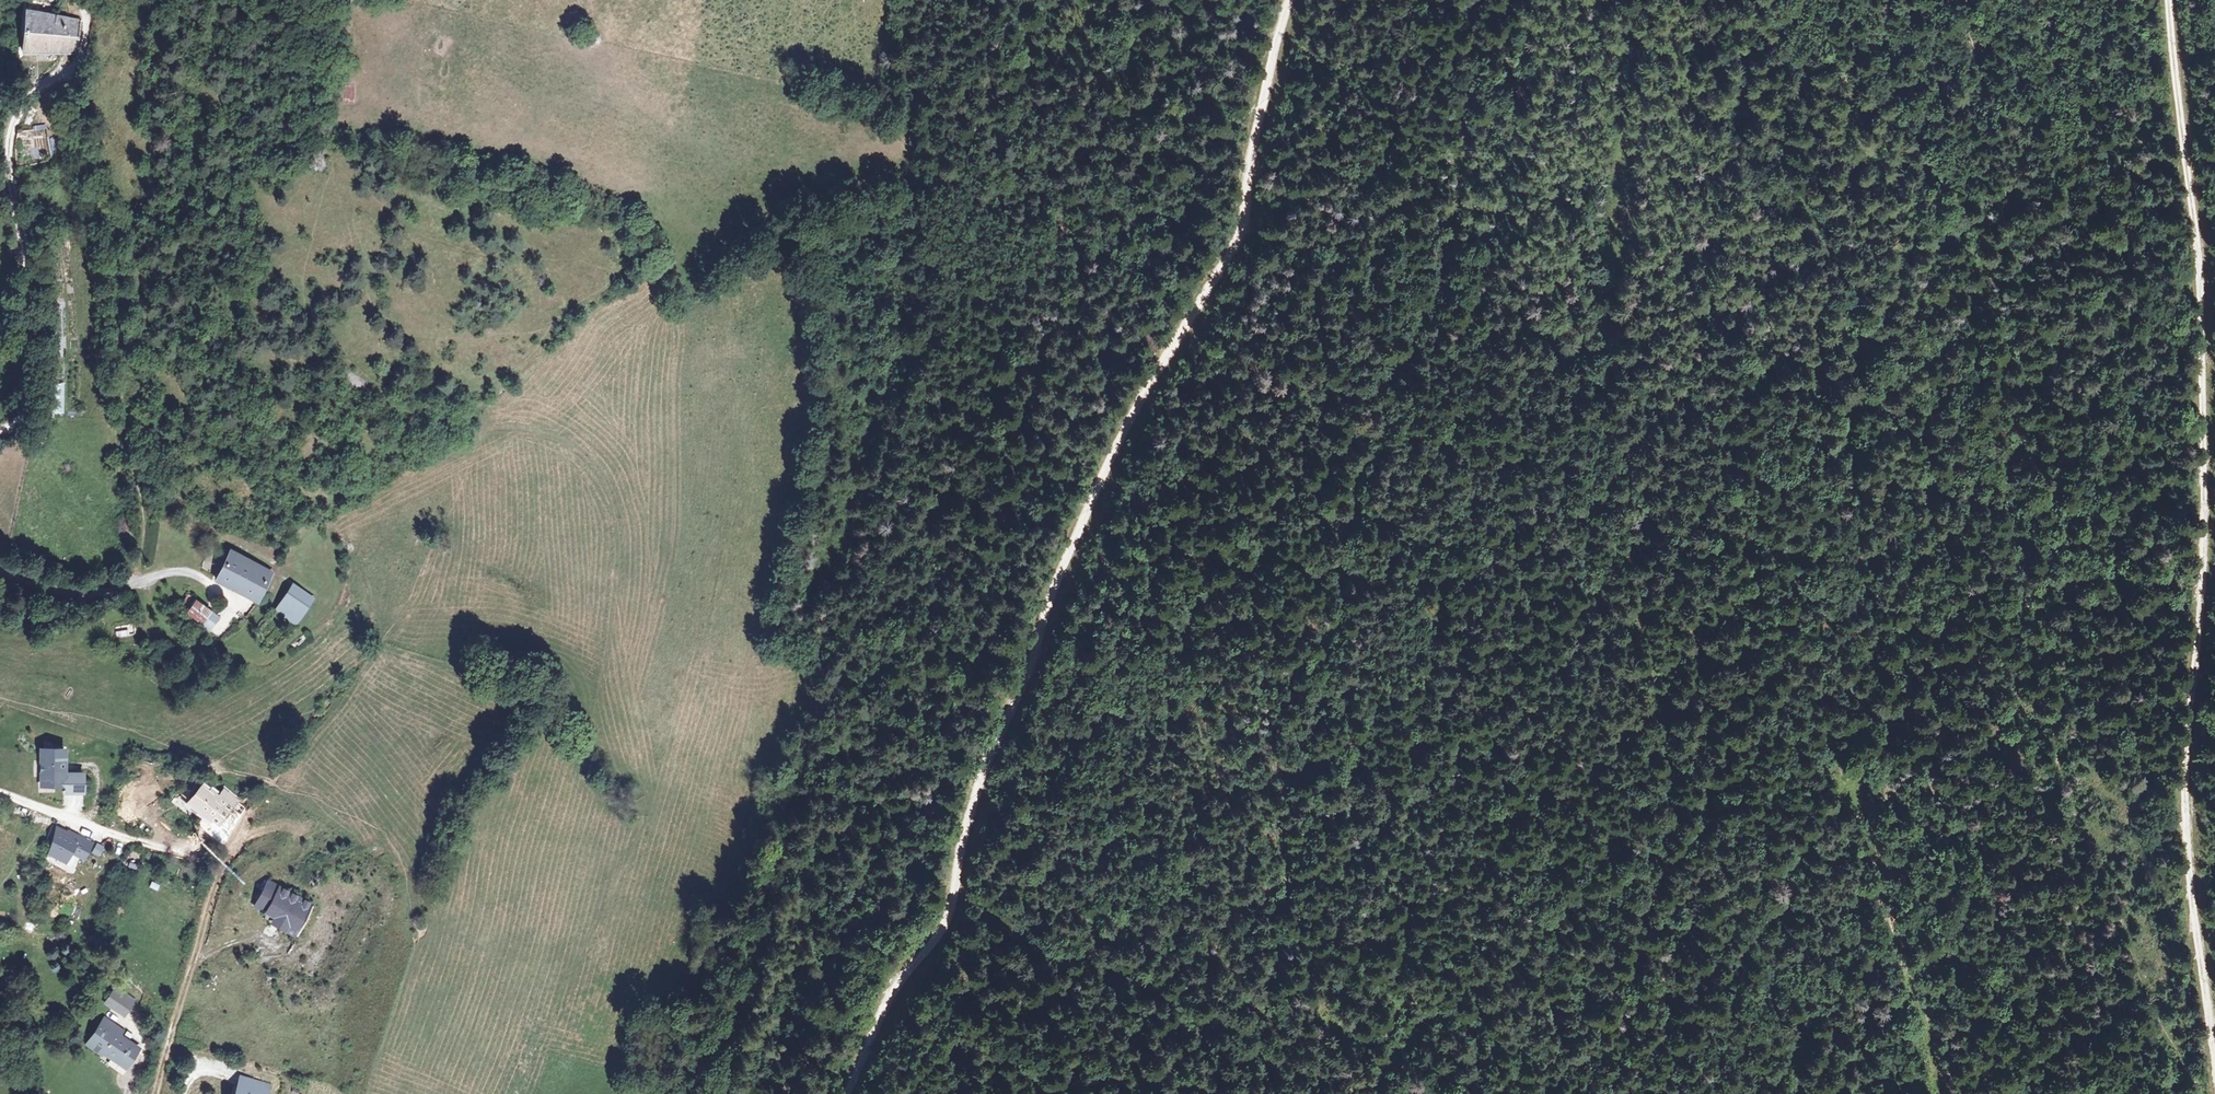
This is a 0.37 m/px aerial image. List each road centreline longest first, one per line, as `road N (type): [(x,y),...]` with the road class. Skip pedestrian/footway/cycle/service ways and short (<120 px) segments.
road 1 (track): [(846,1093),(889,994),(938,932),(973,799),(1092,503),(1240,233),(1291,0)]
road 2 (track): [(1233,1093),(1342,634),(1376,447),(1459,224),(1471,160),(1480,0)]
road 3 (track): [(2169,0),(2200,287),(2203,530),(2186,834),(2214,1063)]
road 4 (residential): [(153,1093),(190,967)]

